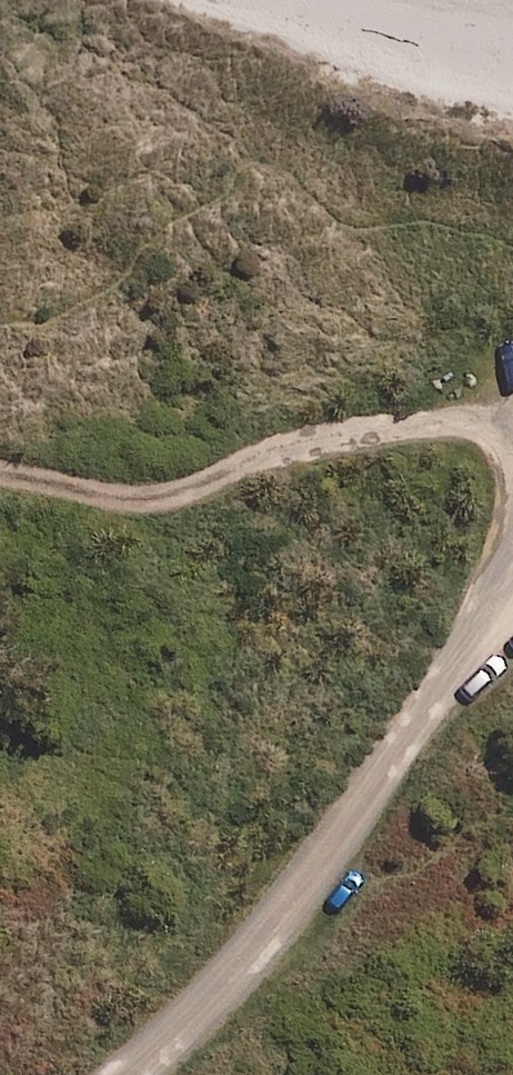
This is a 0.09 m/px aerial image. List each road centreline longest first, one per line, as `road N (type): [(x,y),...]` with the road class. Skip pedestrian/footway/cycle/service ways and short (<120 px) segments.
road 1 (unclassified): [(138,1074),(206,1020),(256,965),(512,575)]
road 2 (track): [(440,679),(395,613),(331,562),(284,540),(0,495)]
road 3 (track): [(124,516),(260,455),(337,435),(410,420),(490,416),(512,425)]

